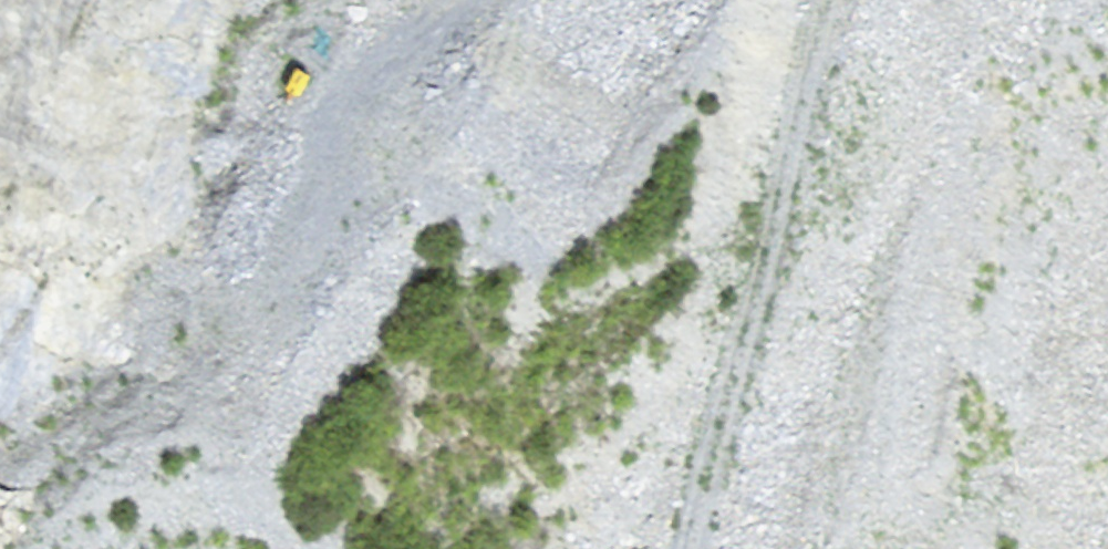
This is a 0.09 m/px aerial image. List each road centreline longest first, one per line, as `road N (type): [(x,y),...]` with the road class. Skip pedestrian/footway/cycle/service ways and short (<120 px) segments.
road 1 (track): [(507,0),(390,172),(179,542)]
road 2 (track): [(764,548),(833,435),(991,0)]
road 3 (track): [(486,0),(198,178)]
road 4 (track): [(833,435),(638,526),(625,548)]
road 5 (track): [(630,0),(514,175)]

